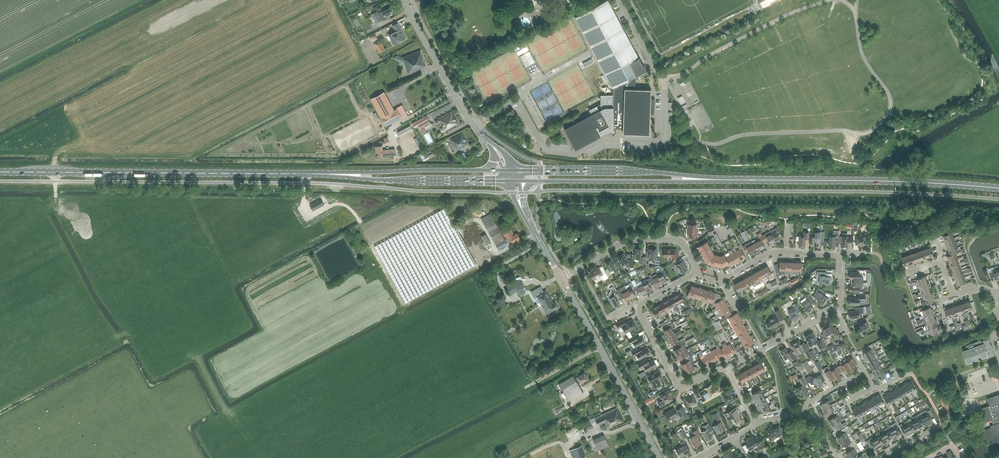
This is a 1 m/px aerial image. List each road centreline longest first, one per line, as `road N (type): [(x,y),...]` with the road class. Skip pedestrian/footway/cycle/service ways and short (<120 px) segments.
road 1 (primary): [(351,175),(0,173)]
road 2 (primary): [(998,188),(693,179)]
road 3 (tertiary): [(659,457),(560,277)]
road 4 (primary): [(693,179),(515,170)]
road 5 (primary): [(520,181),(693,179)]
road 6 (tertiary): [(493,146),(473,126),(404,0)]
road 7 (residential): [(560,277),(636,238),(681,240),(695,267)]
road 8 (primary): [(351,175),(507,180)]
road 9 (residential): [(727,369),(680,387),(640,308)]
road 10 (primary): [(487,170),(351,175)]
road 11 (residential): [(727,369),(835,310)]

